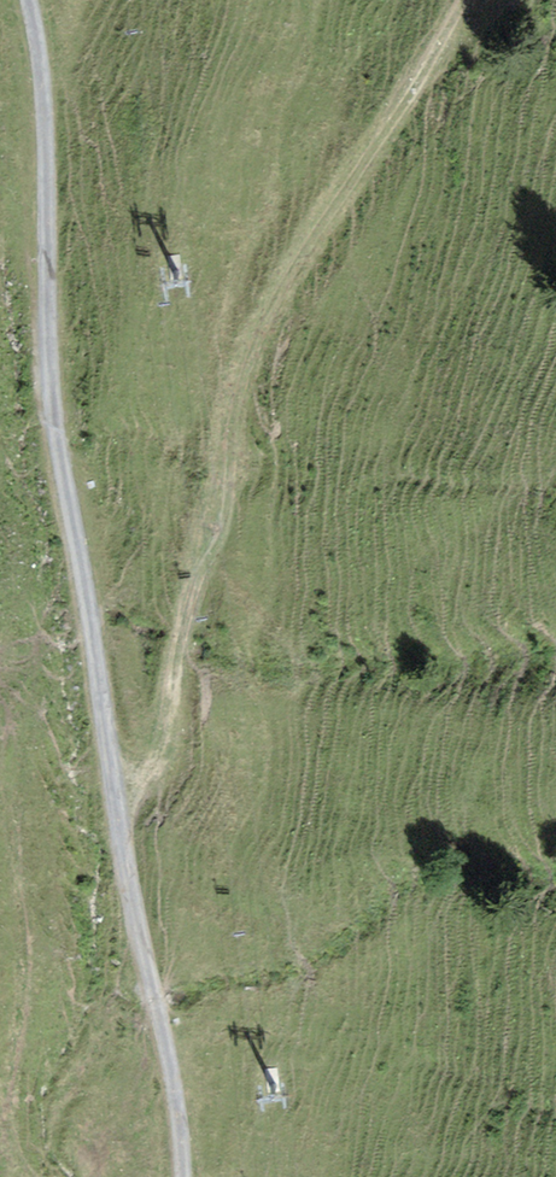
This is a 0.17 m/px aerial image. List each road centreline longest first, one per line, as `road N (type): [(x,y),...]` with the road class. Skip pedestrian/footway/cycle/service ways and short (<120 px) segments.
road 1 (unclassified): [(27,0),(42,103),(50,402),(116,824),(169,1065),(180,1176)]
road 2 (track): [(116,824),(157,752),(261,337),(287,277),(467,0)]

